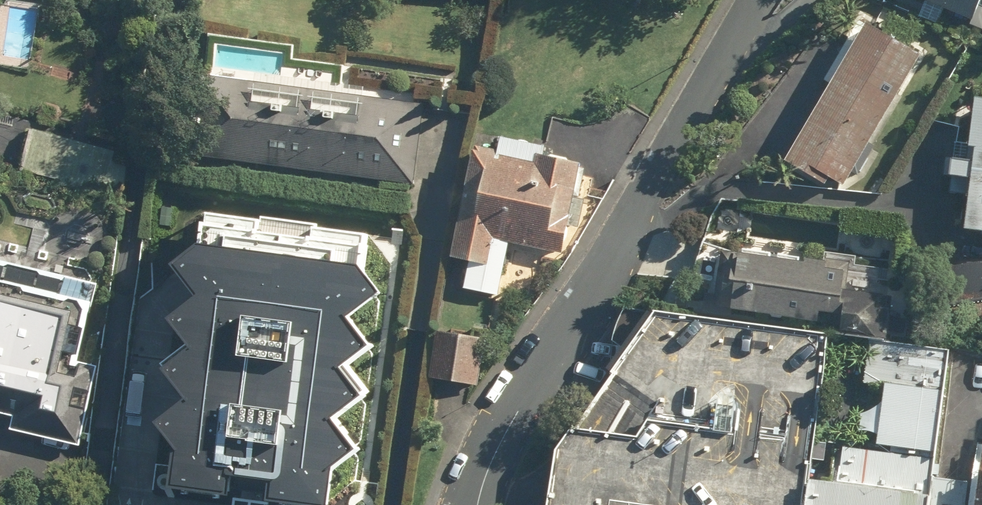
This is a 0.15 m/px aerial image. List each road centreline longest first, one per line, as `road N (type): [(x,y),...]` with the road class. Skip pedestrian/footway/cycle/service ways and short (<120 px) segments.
road 1 (residential): [(478,504),(497,451),(757,0)]

